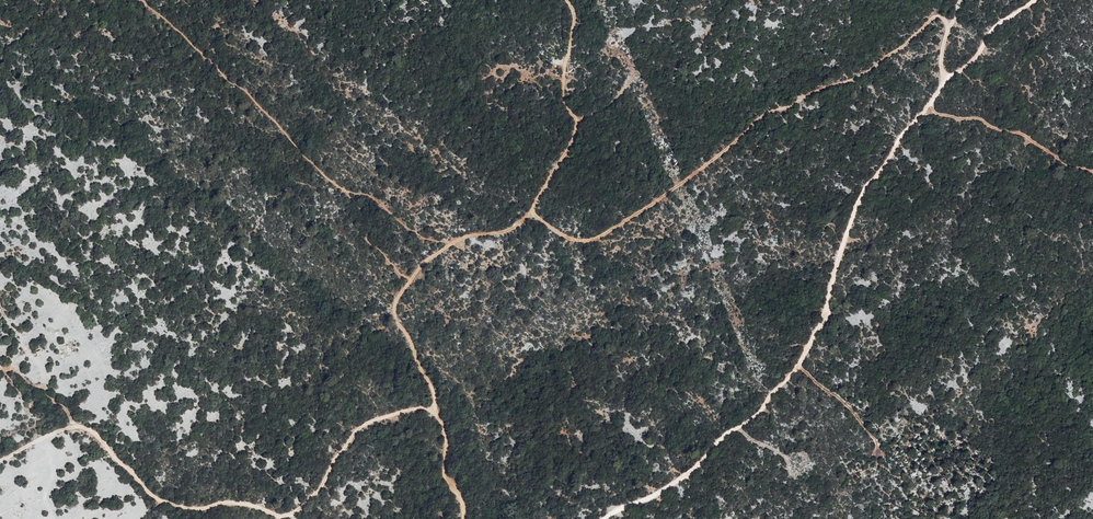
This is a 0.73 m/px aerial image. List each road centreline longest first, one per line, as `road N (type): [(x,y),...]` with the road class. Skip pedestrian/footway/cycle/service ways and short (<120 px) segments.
road 1 (track): [(608,518),(659,494),(762,410),(798,363),(862,195),(906,129),(995,25),(1034,0)]
road 2 (track): [(431,408),(359,426),(317,488),(285,514),(165,501),(103,437),(79,426),(0,459)]
road 3 (track): [(530,212),(571,240),(594,239),(683,183),(763,116),(866,73),(936,16),(953,23)]
road 4 (track): [(410,277),(463,237),(508,230),(530,212),(573,142),(576,119),(563,84),(574,13),(566,0)]
road 5 (track): [(410,277),(393,311),(428,380),(462,518)]
road 6 (track): [(928,107),(1015,132),(1064,164),(1092,171)]

